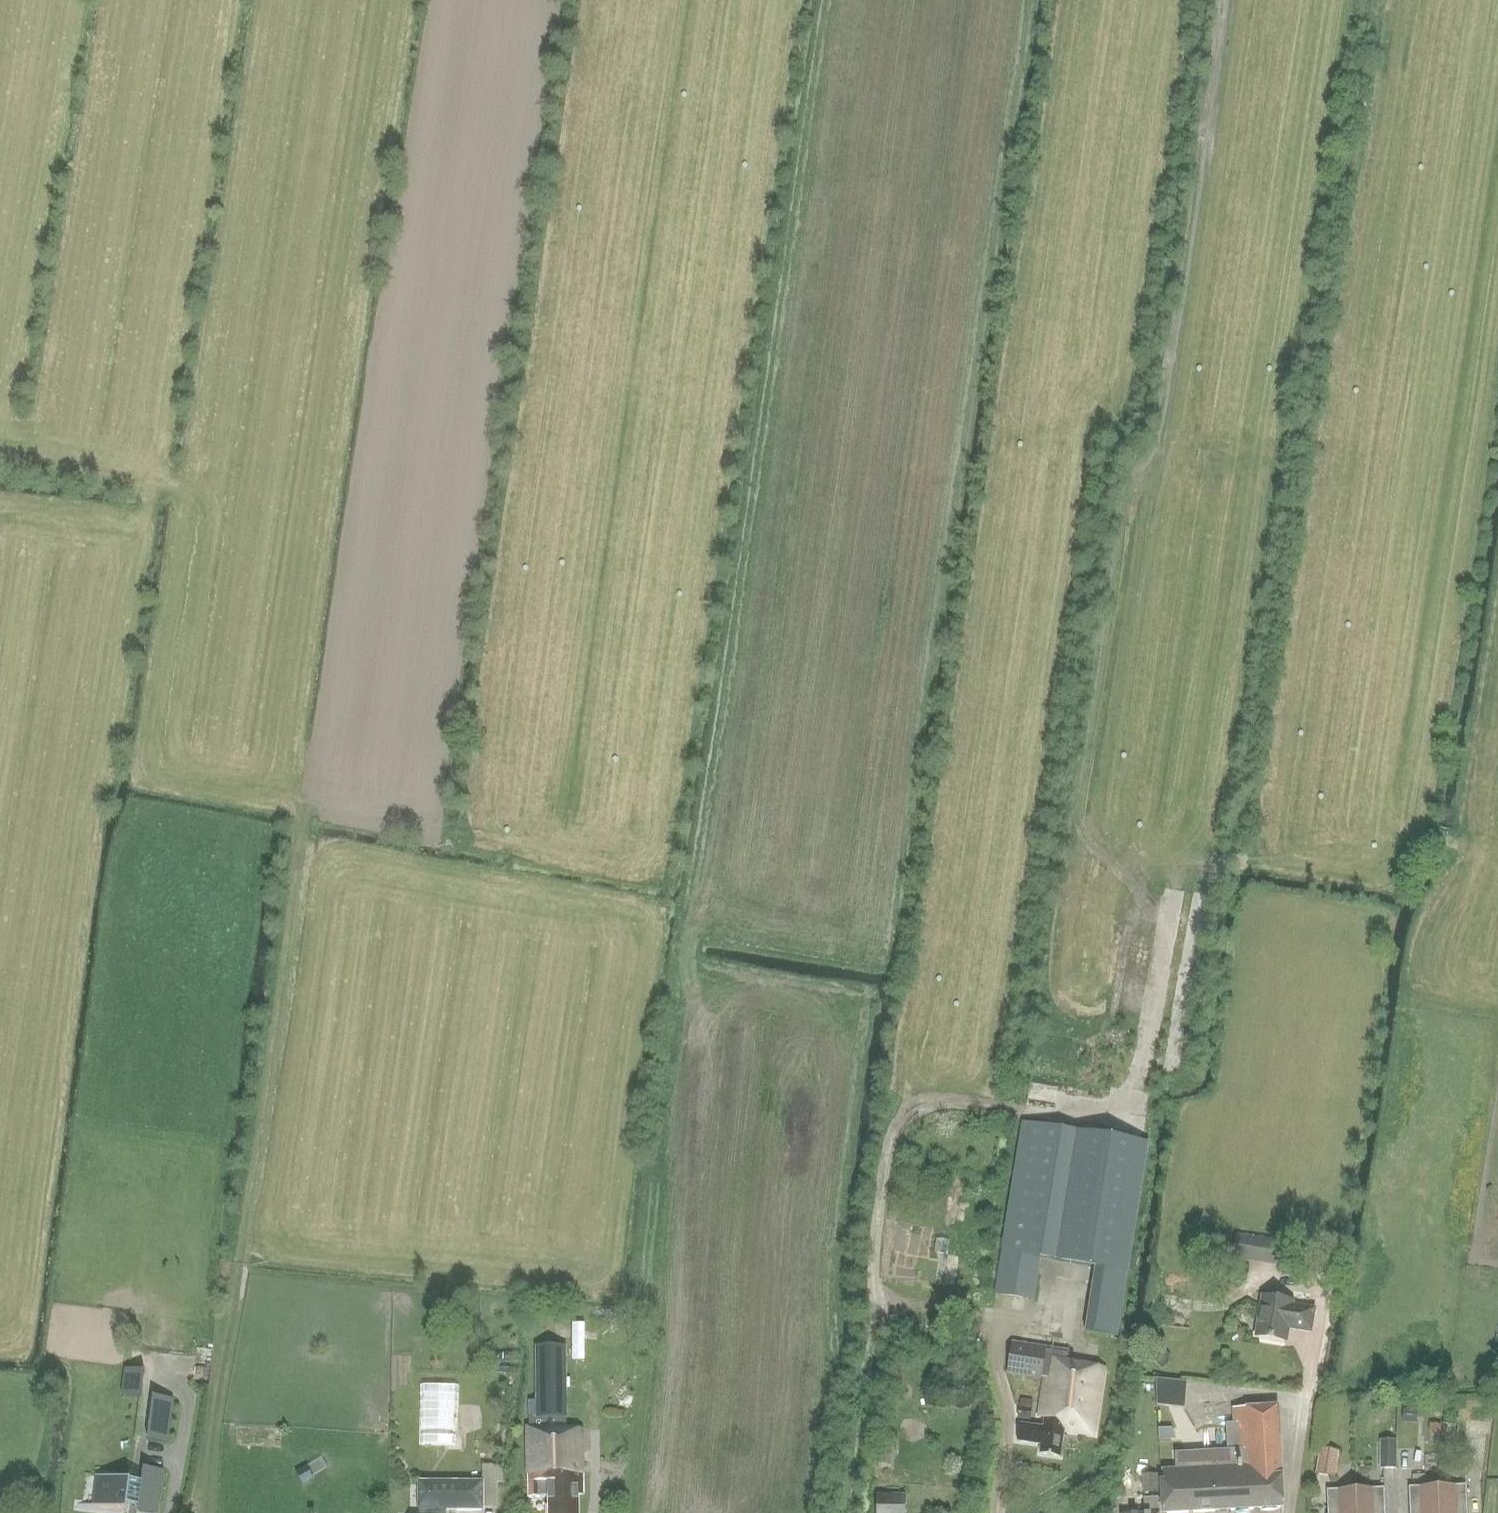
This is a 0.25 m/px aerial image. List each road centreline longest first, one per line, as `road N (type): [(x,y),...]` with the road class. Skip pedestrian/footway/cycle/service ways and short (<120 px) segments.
road 1 (track): [(305,816),(208,1512)]
road 2 (track): [(847,1512),(858,1397),(877,1315),(874,1261),(890,1143),(904,1121),(930,1108),(1024,1114)]

